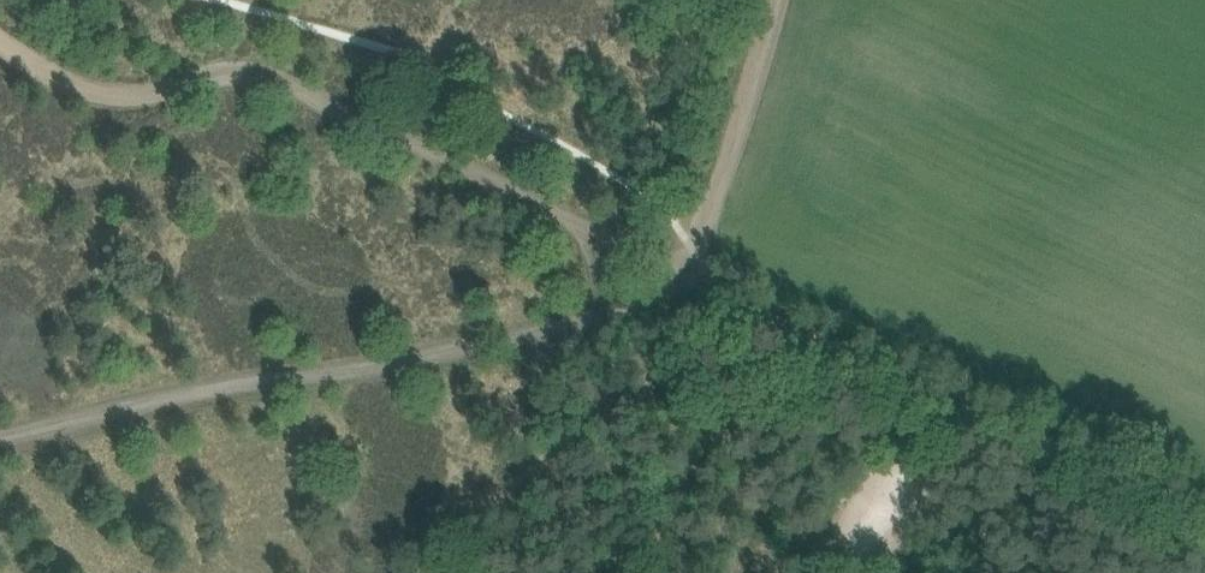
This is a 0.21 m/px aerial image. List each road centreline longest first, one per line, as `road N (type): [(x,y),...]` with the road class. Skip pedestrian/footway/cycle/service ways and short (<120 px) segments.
road 1 (track): [(0,46),(22,63),(115,95),(154,94),(215,72),(253,72),(593,227),(679,278)]
road 2 (track): [(679,278),(596,318),(514,339),(0,434)]
road 3 (track): [(1204,524),(679,278)]
road 4 (track): [(679,278),(776,0)]

